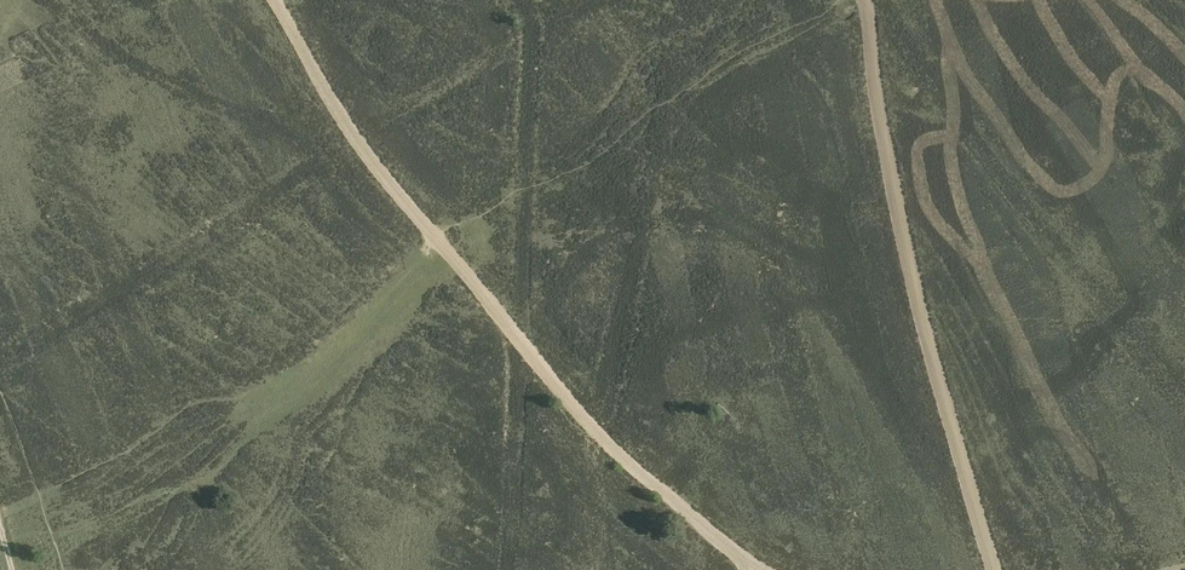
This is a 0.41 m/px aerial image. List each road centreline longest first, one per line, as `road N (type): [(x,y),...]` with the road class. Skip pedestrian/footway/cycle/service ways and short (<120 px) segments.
road 1 (track): [(765,569),(629,465),(526,349),(357,143),(273,0)]
road 2 (track): [(866,0),(923,315),(994,569)]

